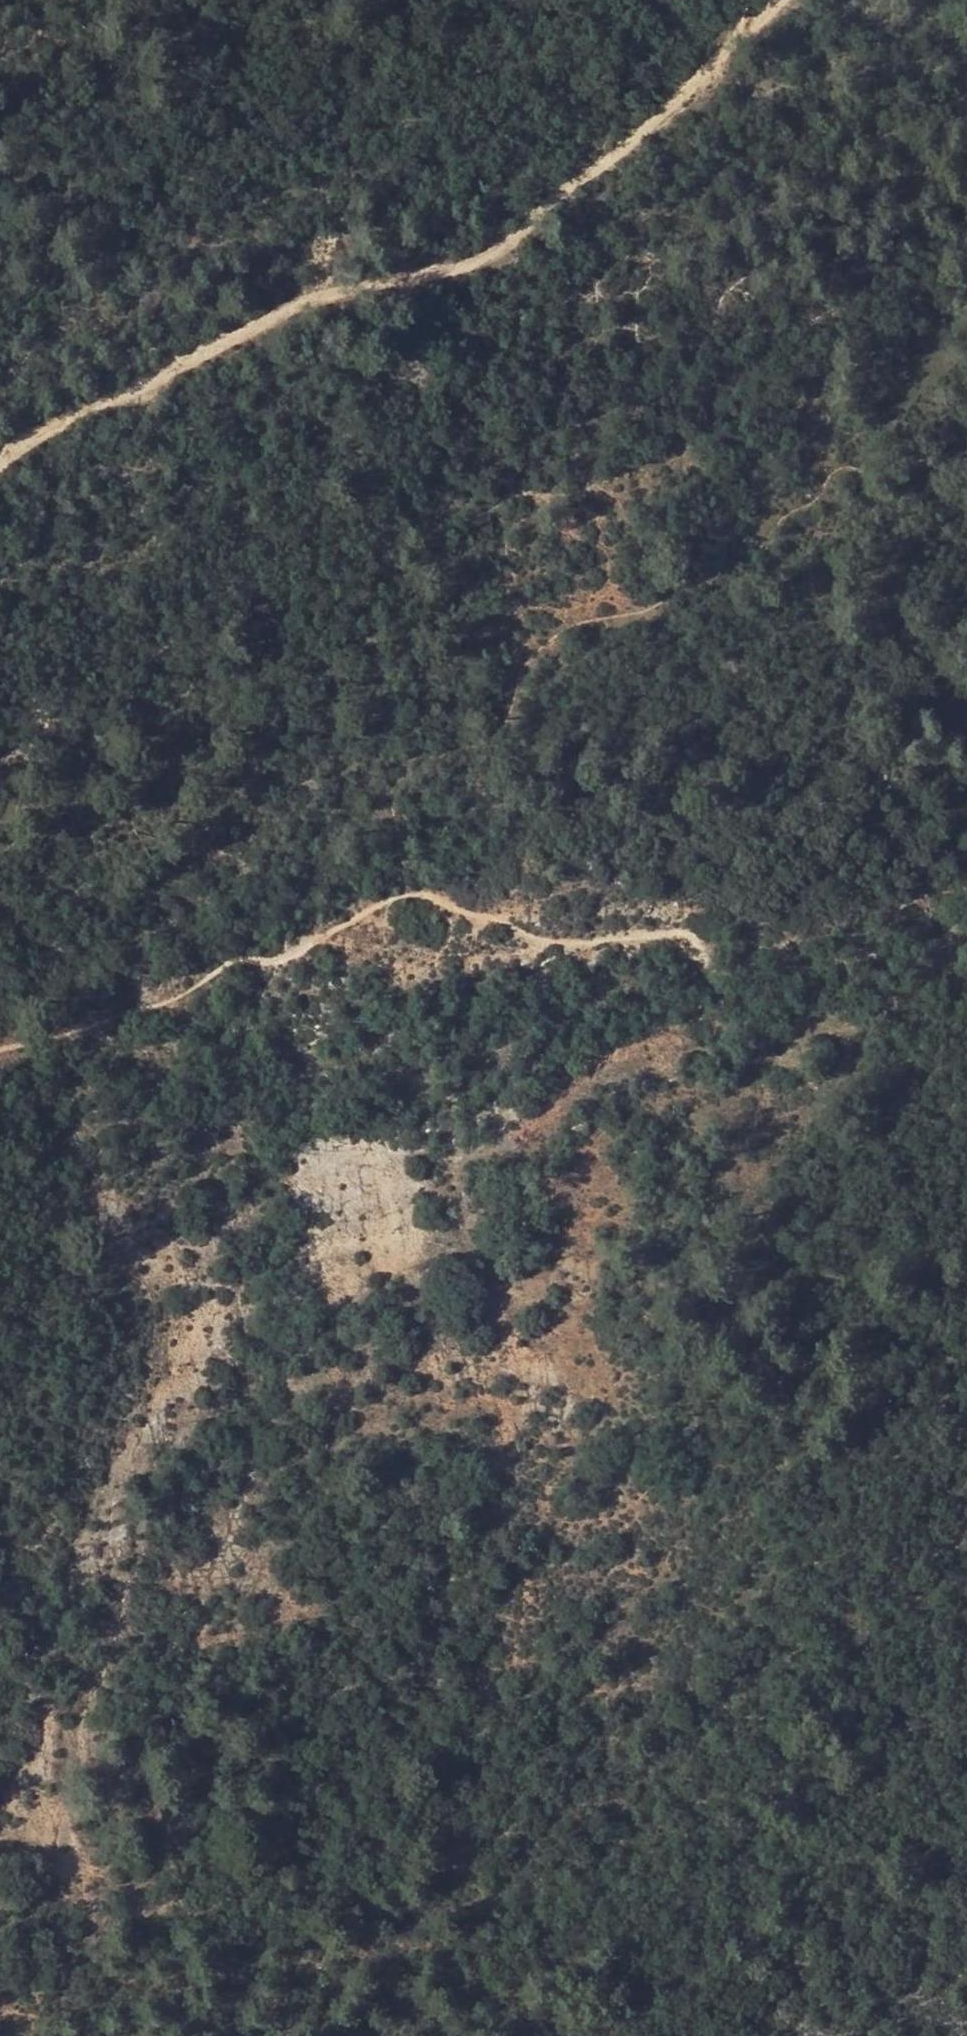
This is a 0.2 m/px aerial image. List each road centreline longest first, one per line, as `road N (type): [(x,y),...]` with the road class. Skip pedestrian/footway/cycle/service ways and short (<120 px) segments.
road 1 (track): [(0,468),(25,441),(91,399),(294,296),(419,278),(514,239),(792,0)]

